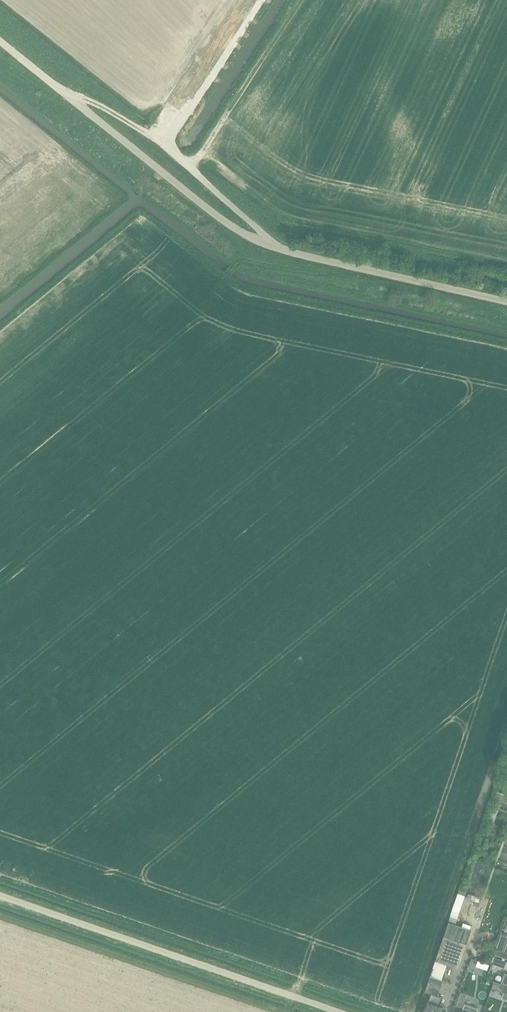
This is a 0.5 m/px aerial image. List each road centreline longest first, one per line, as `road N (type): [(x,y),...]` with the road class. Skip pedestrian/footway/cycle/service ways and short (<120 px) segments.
road 1 (unclassified): [(506,302),(253,239),(0,40)]
road 2 (unclassified): [(342,1011),(0,895)]
road 3 (track): [(165,145),(261,0)]
road 4 (track): [(165,145),(282,249)]

